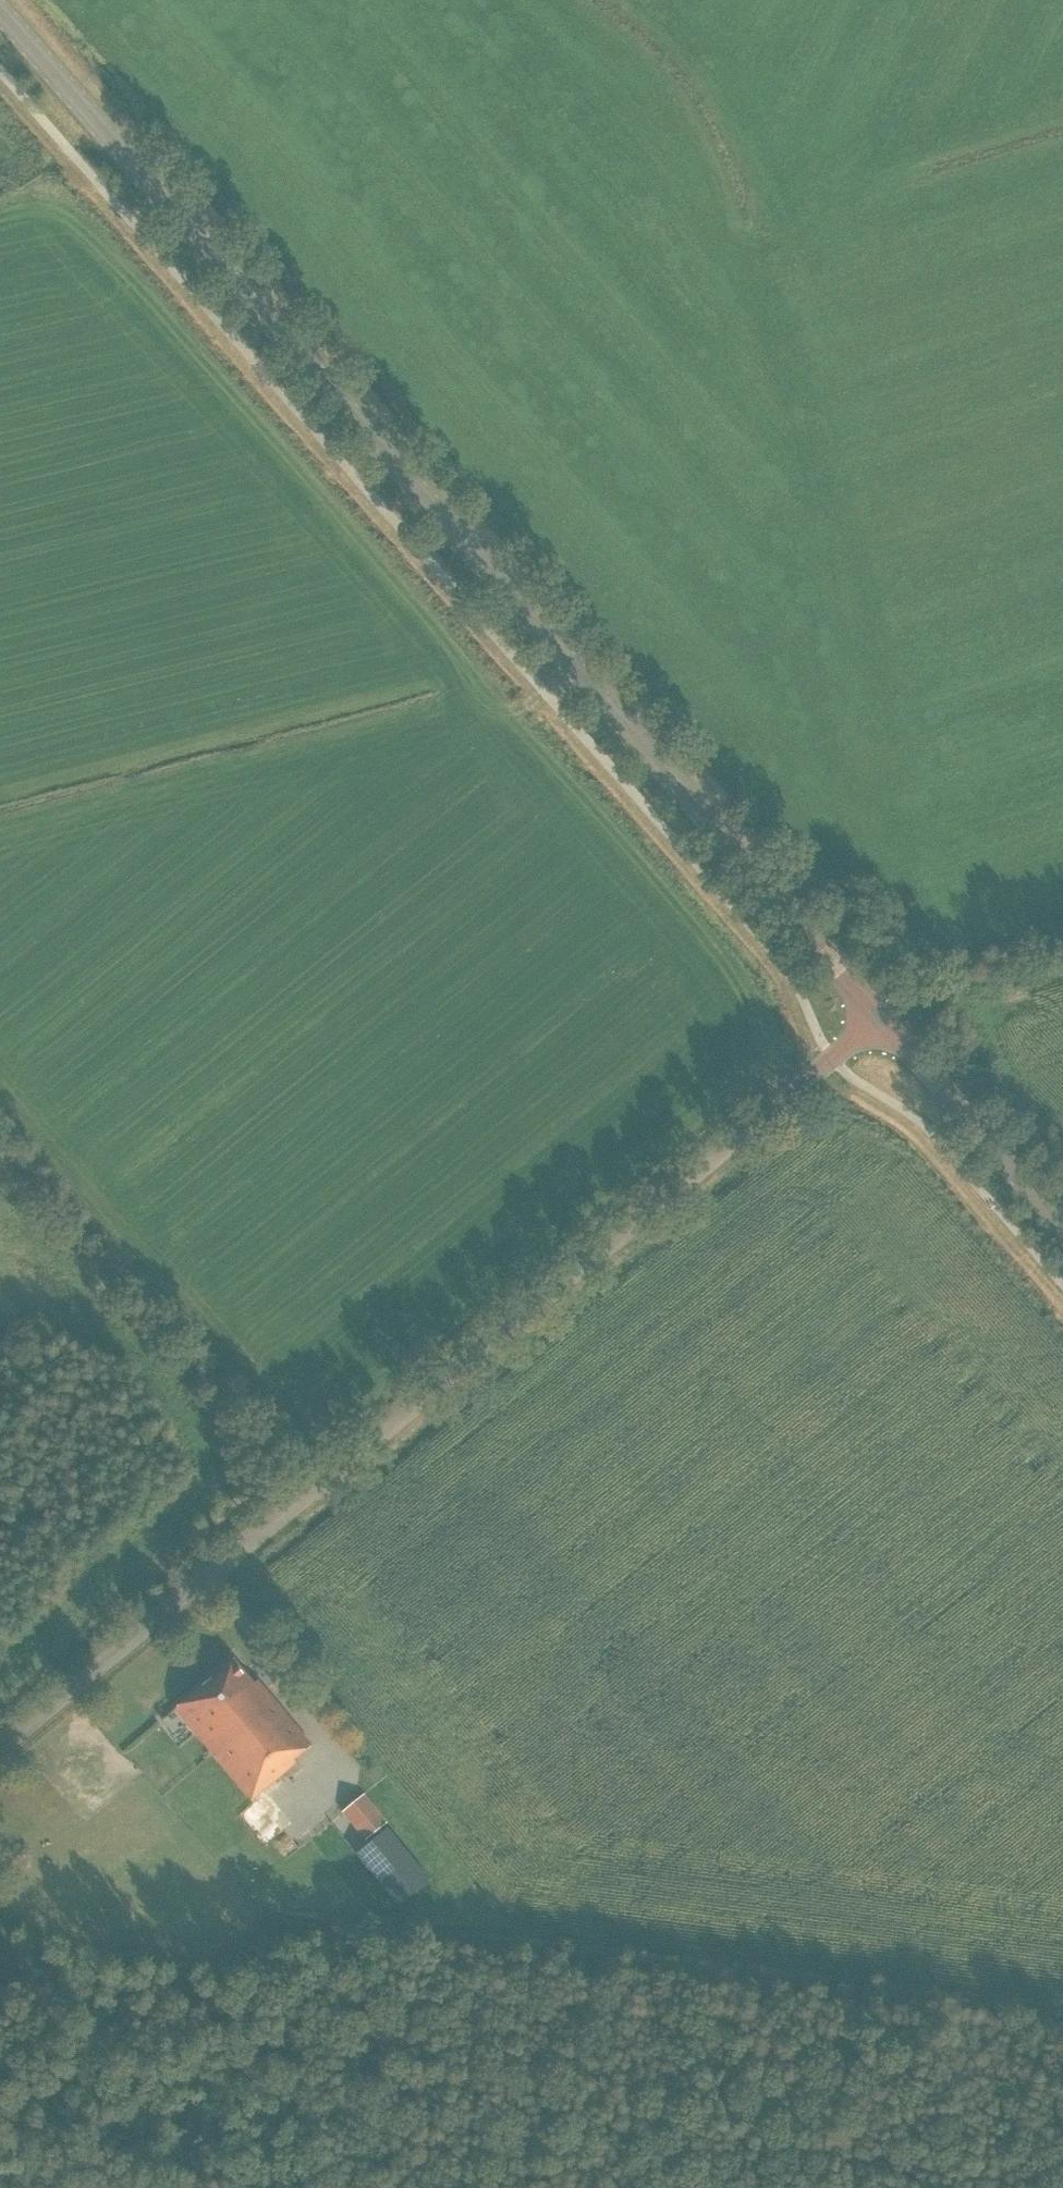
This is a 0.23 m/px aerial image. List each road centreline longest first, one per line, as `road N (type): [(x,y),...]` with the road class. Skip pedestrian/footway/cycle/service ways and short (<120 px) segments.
road 1 (tertiary): [(882,1019),(0,13)]
road 2 (tertiary): [(0,1749),(882,1019)]
road 3 (tertiary): [(1062,1232),(882,1019)]

